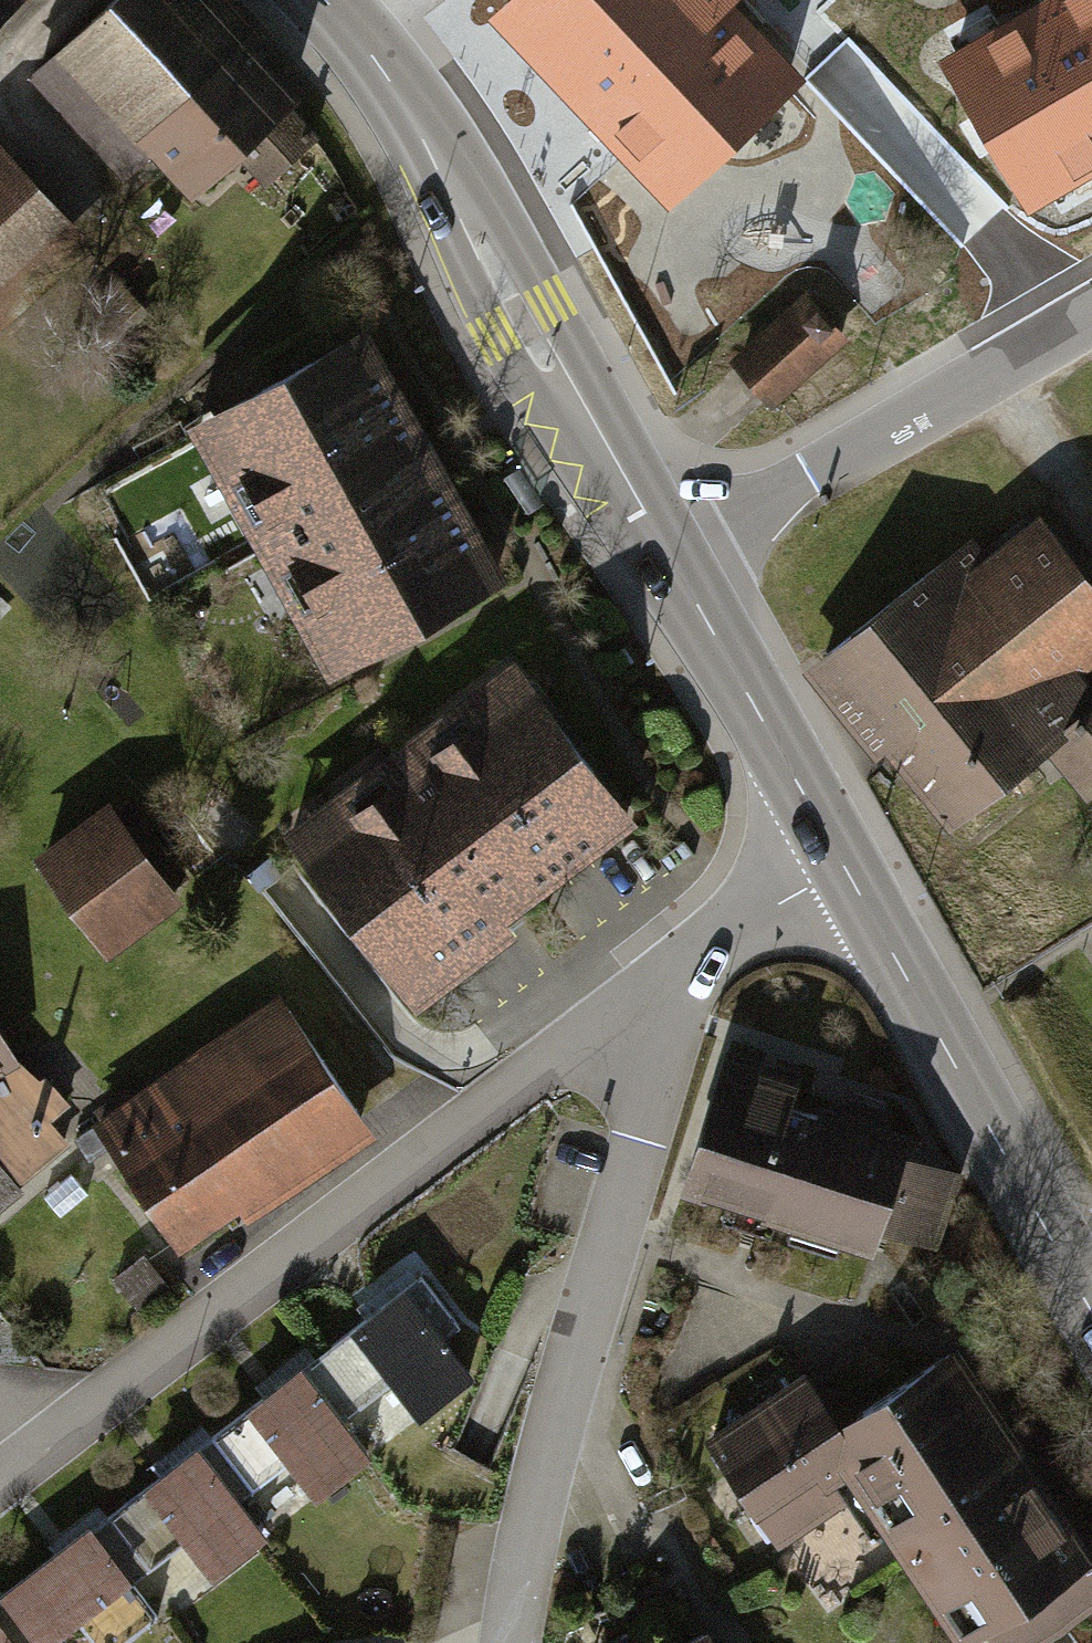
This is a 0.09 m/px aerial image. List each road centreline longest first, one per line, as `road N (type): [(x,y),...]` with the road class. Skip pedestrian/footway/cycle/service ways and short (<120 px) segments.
road 1 (residential): [(658,983),(0,1479)]
road 2 (residential): [(658,983),(666,1016),(660,1069),(533,1504),(509,1642)]
road 3 (secondary): [(319,0),(361,46),(425,143),(668,559)]
road 4 (secondary): [(842,868),(1091,1317)]
road 5 (residential): [(1091,314),(668,559)]
road 6 (secondary): [(668,559),(842,868)]
road 7 (residential): [(842,868),(658,983)]

